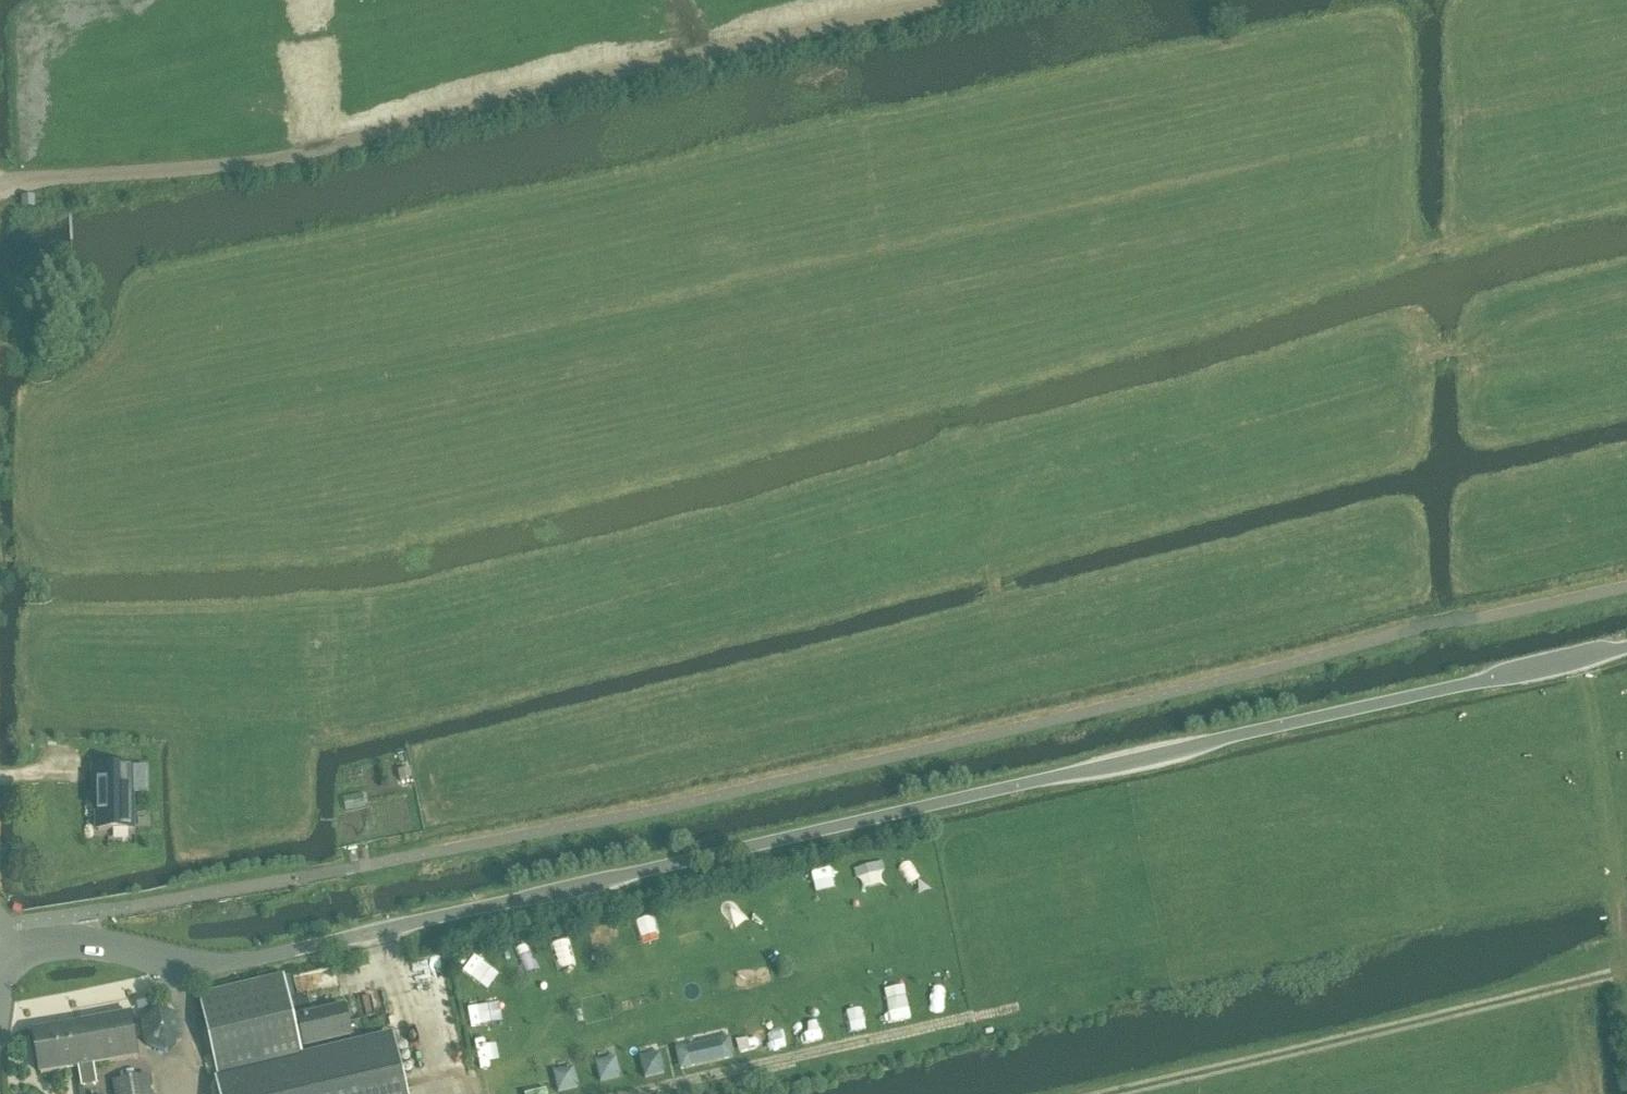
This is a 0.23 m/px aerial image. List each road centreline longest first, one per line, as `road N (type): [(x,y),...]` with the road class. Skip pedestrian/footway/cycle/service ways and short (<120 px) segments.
road 1 (unclassified): [(0,949),(88,942),(177,966),(226,966),(1626,653)]
road 2 (track): [(944,0),(496,102),(293,160),(51,181)]

